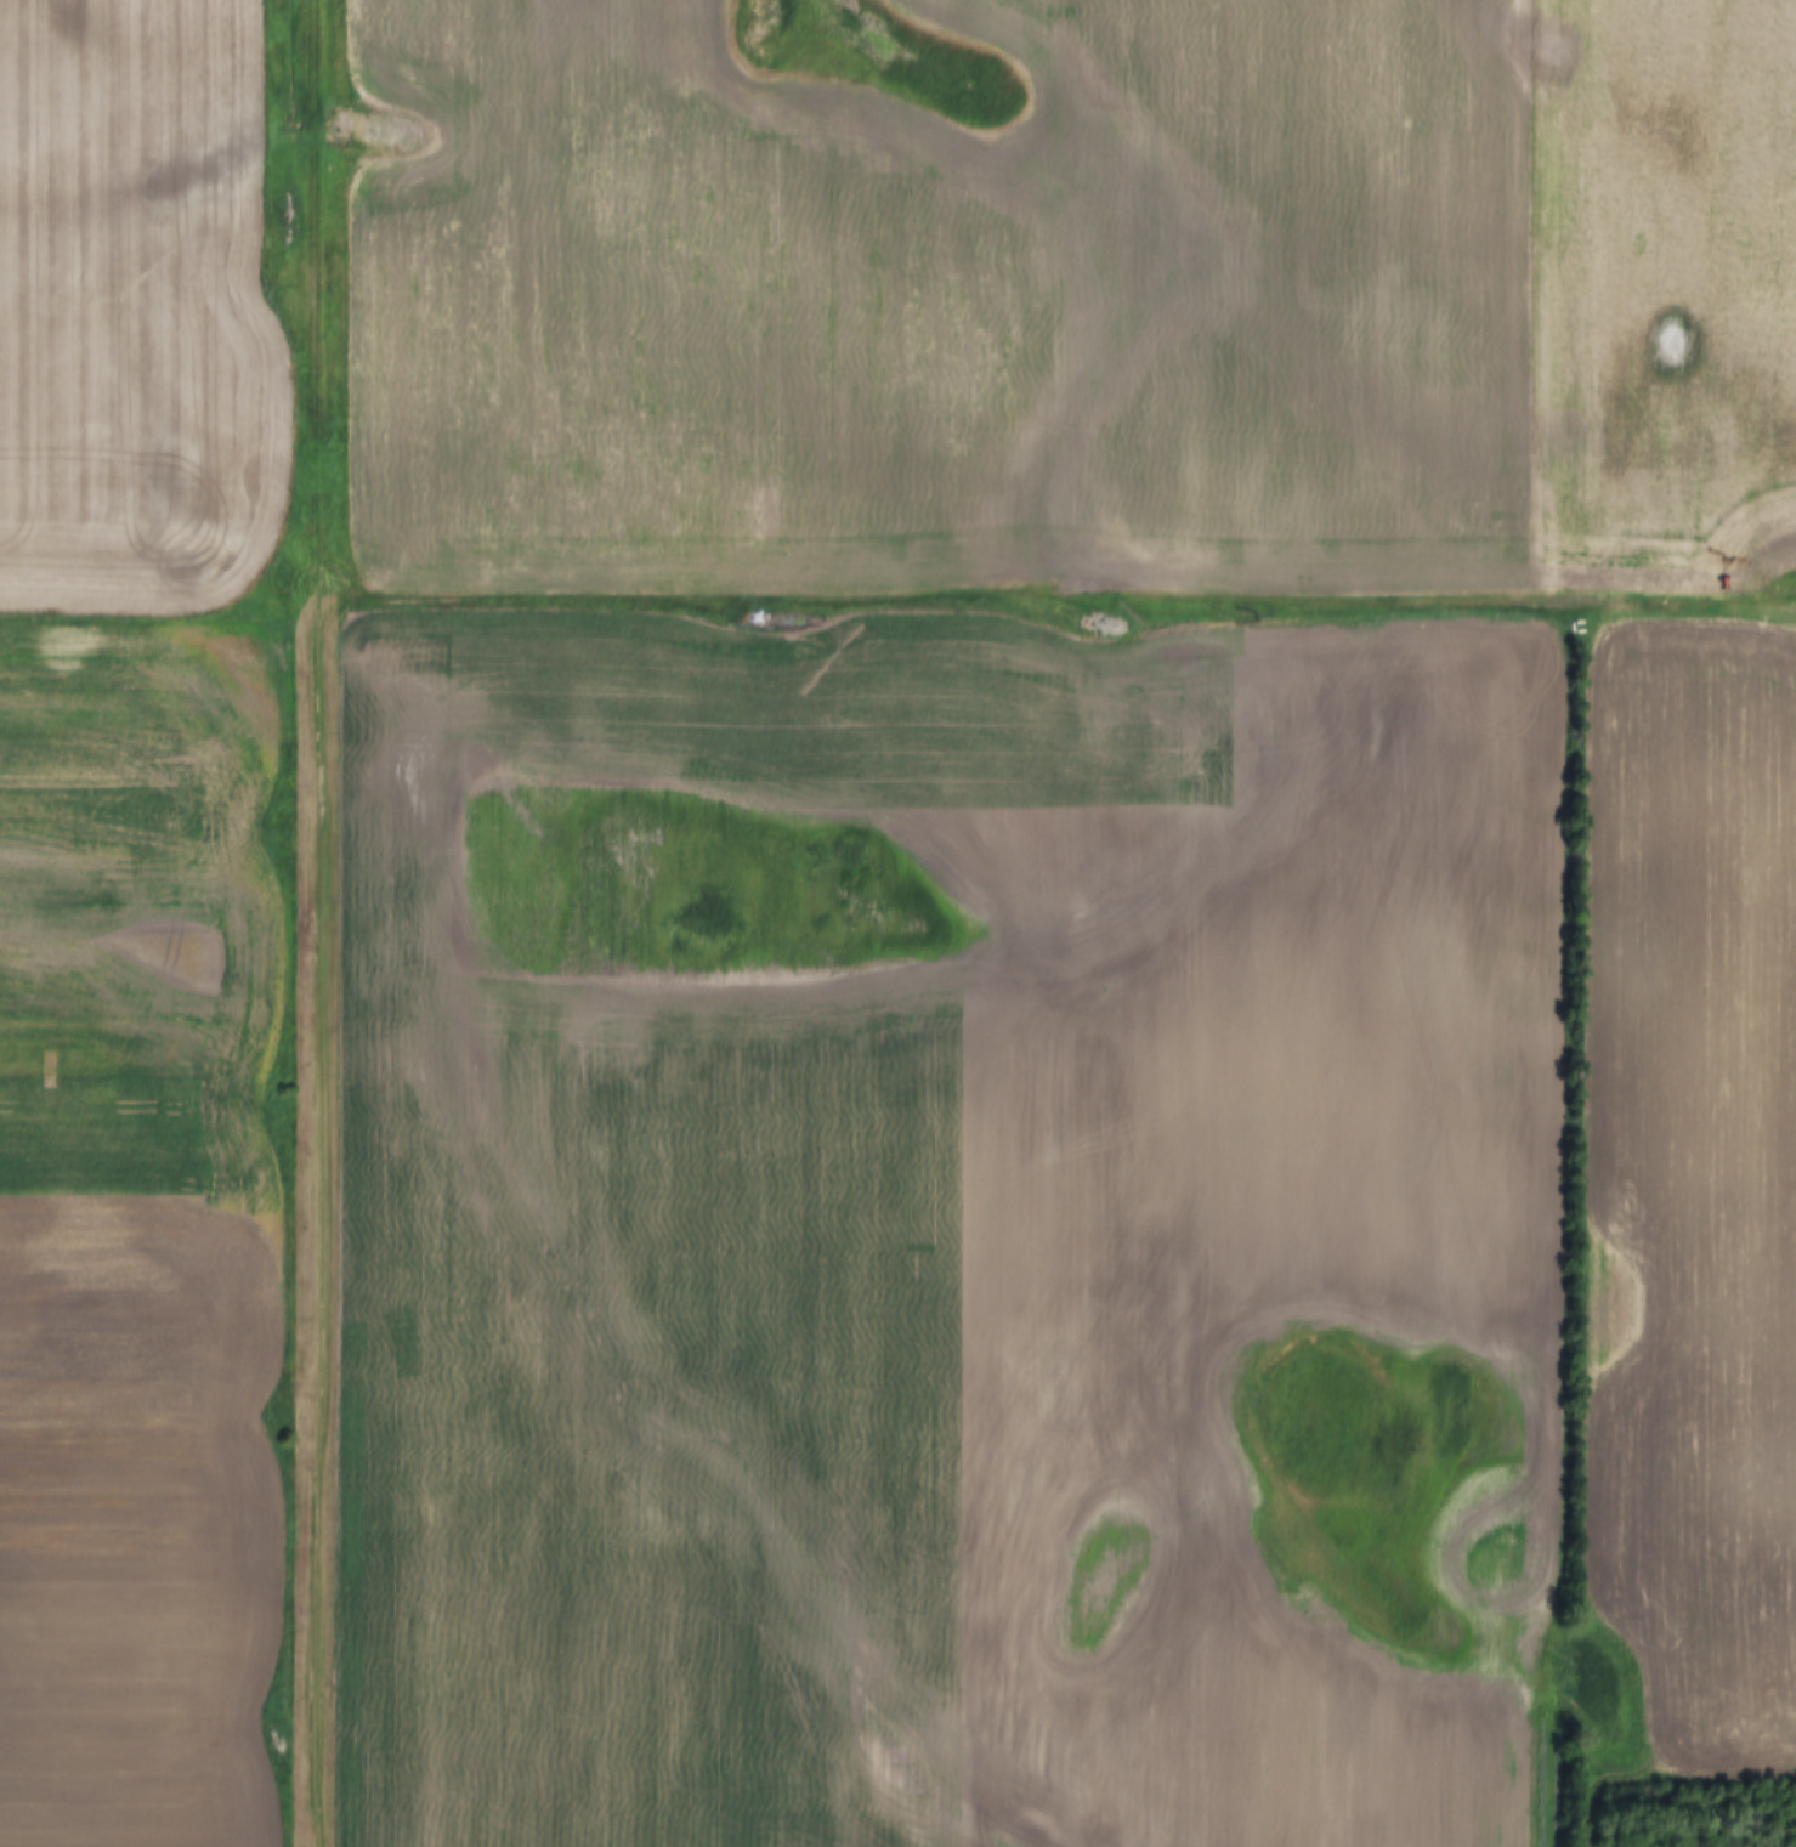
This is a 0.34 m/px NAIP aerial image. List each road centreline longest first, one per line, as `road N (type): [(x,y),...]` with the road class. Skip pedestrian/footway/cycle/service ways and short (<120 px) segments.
road 1 (track): [(314,1846),(315,1496),(332,1294),(312,0)]

